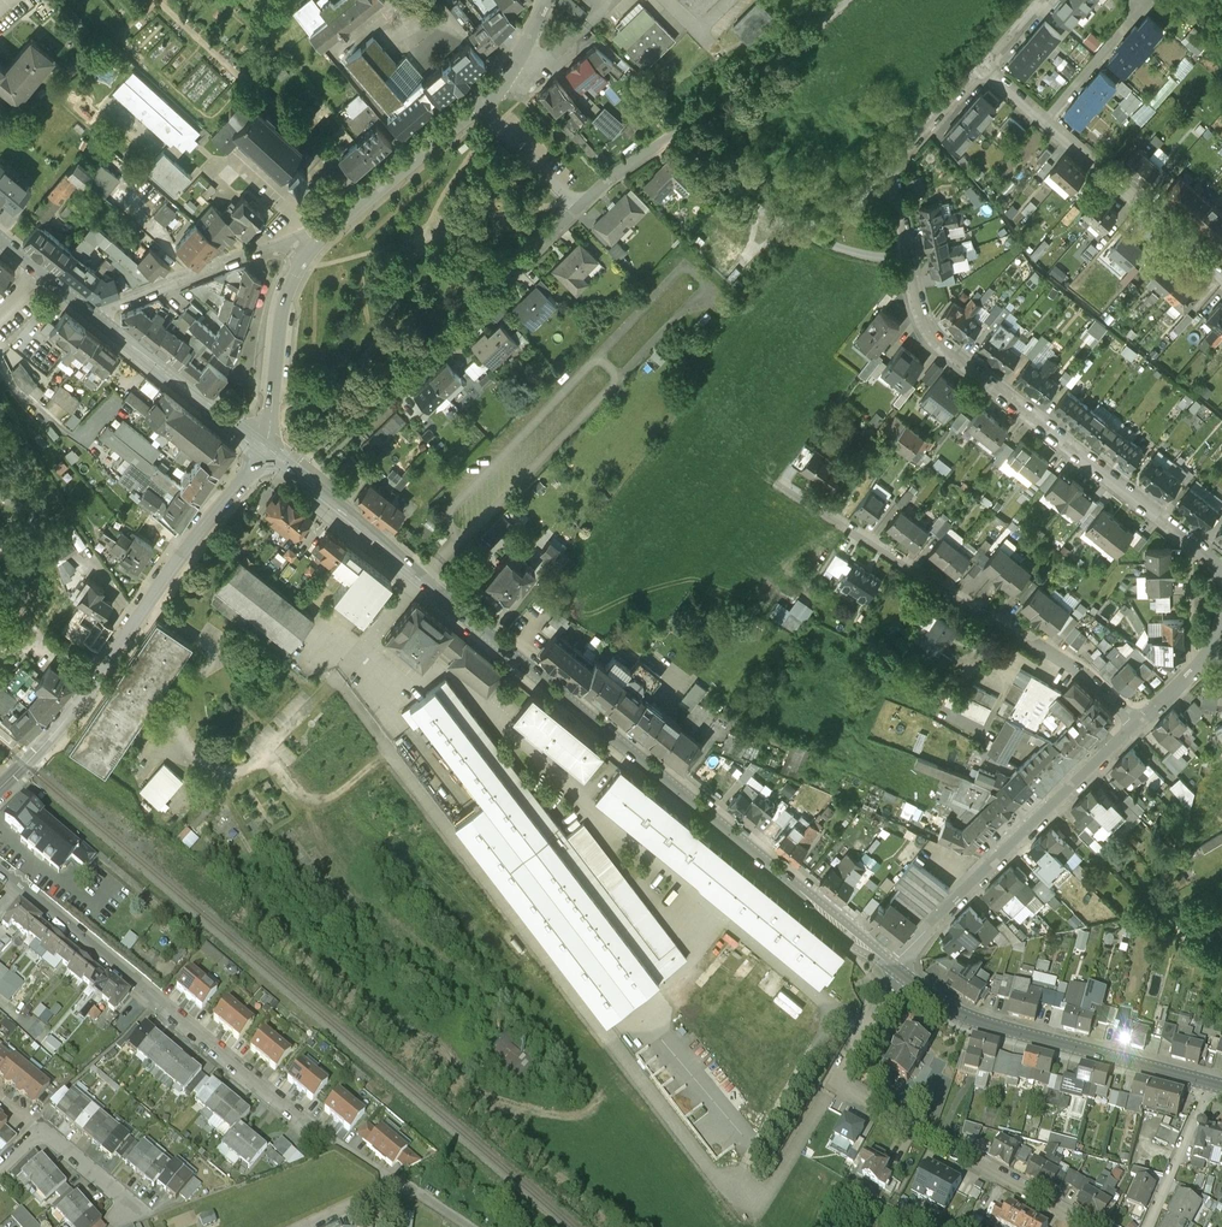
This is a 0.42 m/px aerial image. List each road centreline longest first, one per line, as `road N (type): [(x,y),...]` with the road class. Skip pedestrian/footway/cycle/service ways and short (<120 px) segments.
road 1 (tertiary): [(263,452),(892,973)]
road 2 (residential): [(1145,722),(1089,676),(780,482)]
road 3 (residential): [(0,867),(335,1140)]
road 4 (tertiary): [(263,452),(103,671),(0,786)]
road 5 (residential): [(1196,547),(932,336),(902,256)]
road 6 (residential): [(892,973),(1145,722)]
road 7 (tertiary): [(892,973),(977,1026),(1211,1084)]
road 8 (residential): [(360,415),(577,207)]
road 9 (residential): [(1094,1226),(833,1080)]
road 10 (residential): [(327,233),(93,310)]
road 11 (residential): [(1221,276),(1046,121)]
road 12 (residential): [(327,233),(286,296),(263,452)]
road 13 (tertiary): [(93,310),(263,452)]
road 14 (unclassified): [(682,126),(844,0)]
road 15 (residential): [(465,1226),(391,1179),(294,1226)]
road 16 (residential): [(477,115),(327,233)]
road 17 (residential): [(1046,121),(1152,0)]
road 18 (residential): [(1147,1226),(1211,1084)]
road 19 (residential): [(885,175),(981,63)]
road 20 (unclassified): [(682,126),(744,192),(792,221)]
road 21 (residential): [(477,115),(577,207)]
road 22 (residential): [(547,0),(522,54),(477,115)]
road 23 (residential): [(577,207),(682,126)]
road 24 (residential): [(1196,547),(1189,566),(1196,672)]
road 25 (residential): [(833,1080),(892,973)]

